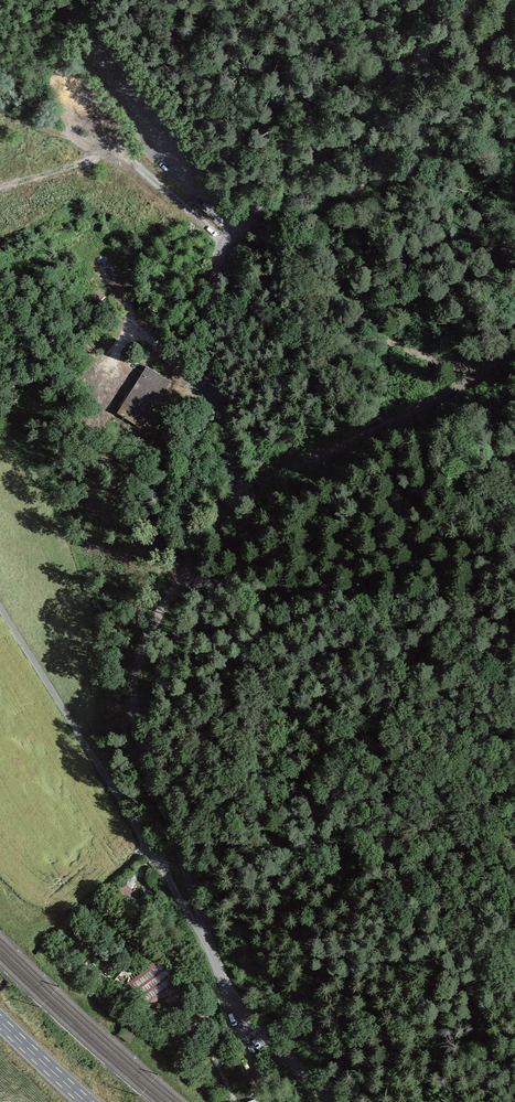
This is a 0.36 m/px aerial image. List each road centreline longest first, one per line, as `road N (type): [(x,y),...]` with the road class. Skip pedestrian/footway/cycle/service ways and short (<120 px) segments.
road 1 (unclassified): [(487,0),(311,181),(240,229),(221,259),(205,395),(228,514),(174,582),(141,681),(141,707),(202,928),(227,987),(248,1019),(332,1101)]
road 2 (track): [(202,928),(0,609)]
road 3 (track): [(174,582),(514,610)]
road 4 (track): [(228,514),(295,467),(469,381),(514,347)]
road 5 (track): [(240,229),(127,51)]
road 6 (track): [(88,137),(164,186),(209,228),(221,259)]
road 7 (track): [(205,395),(169,344),(148,330),(125,334),(104,382)]

